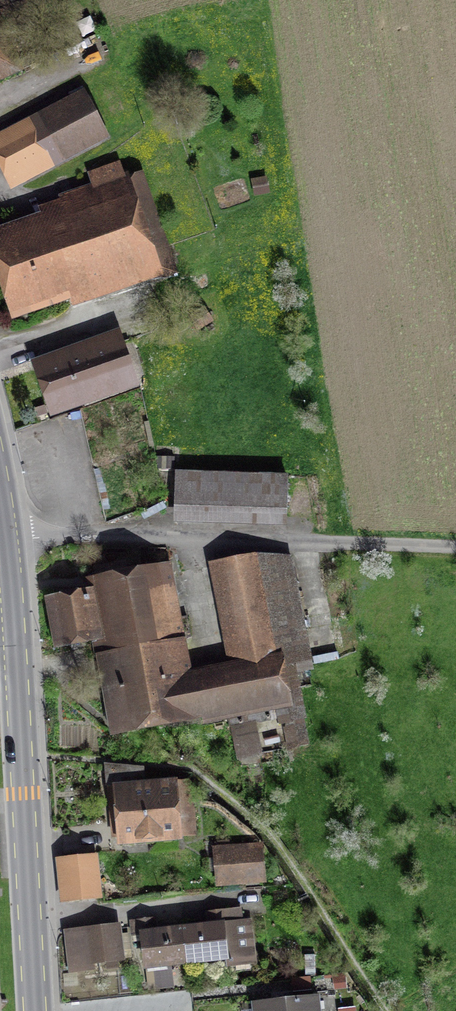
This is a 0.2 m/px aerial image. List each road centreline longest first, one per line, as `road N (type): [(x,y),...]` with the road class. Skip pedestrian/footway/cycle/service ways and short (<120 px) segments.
road 1 (residential): [(6,539),(455,553)]
road 2 (primary): [(33,1010),(14,645)]

